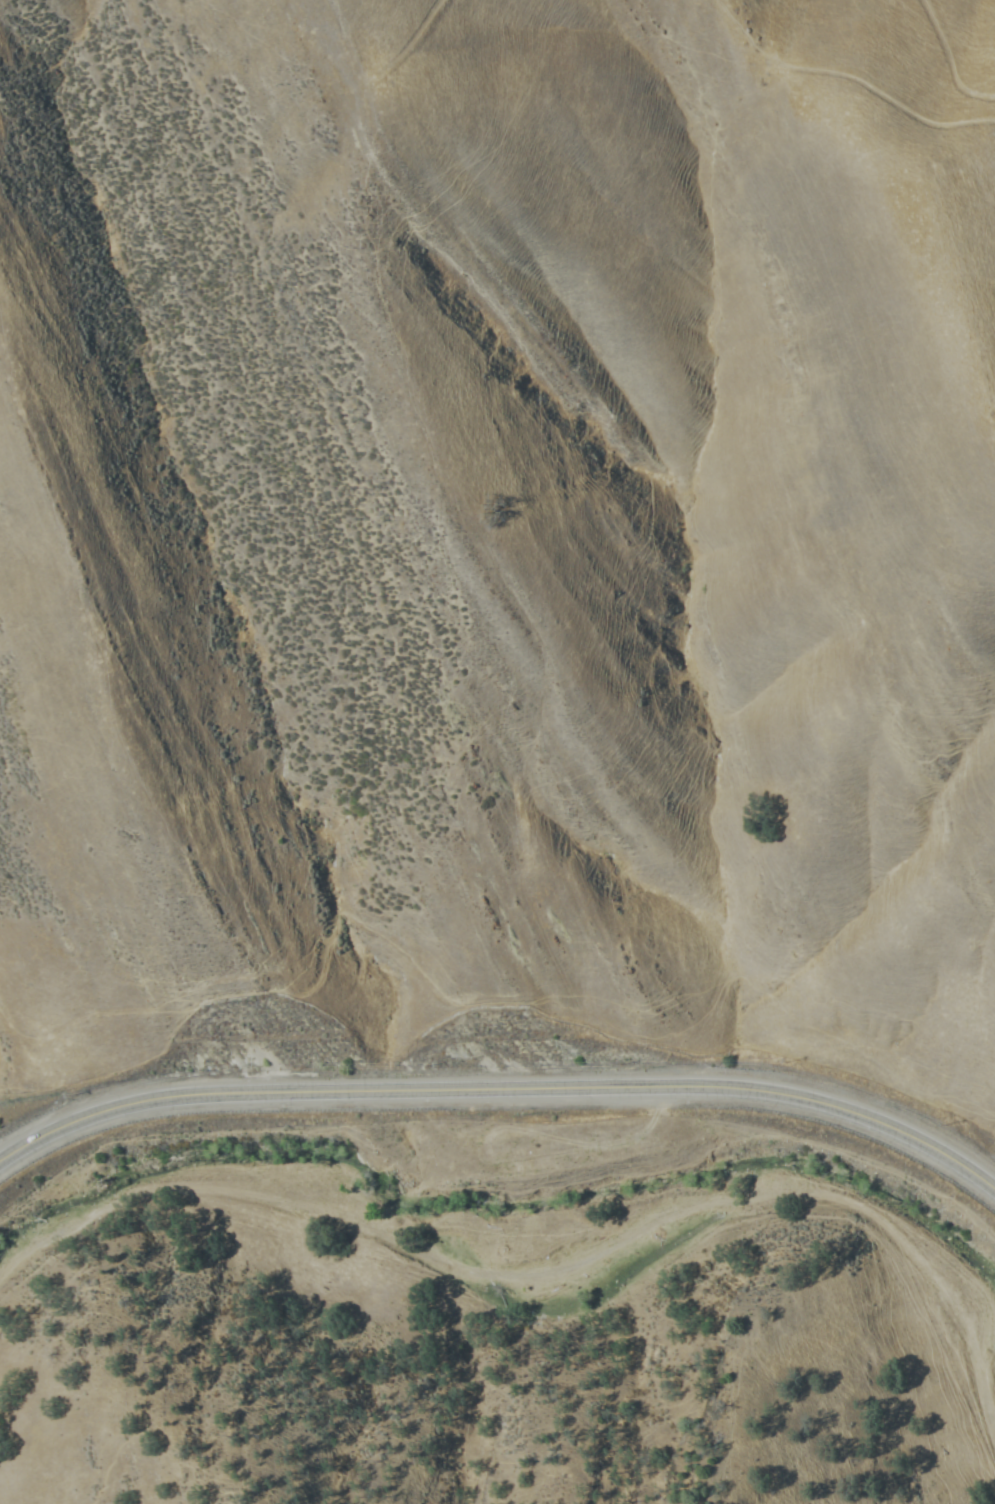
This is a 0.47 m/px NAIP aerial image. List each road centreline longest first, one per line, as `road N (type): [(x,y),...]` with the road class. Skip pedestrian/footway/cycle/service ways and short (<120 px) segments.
road 1 (tertiary): [(994,1168),(895,1107),(816,1080),(733,1066),(177,1074),(79,1098),(0,1140)]

